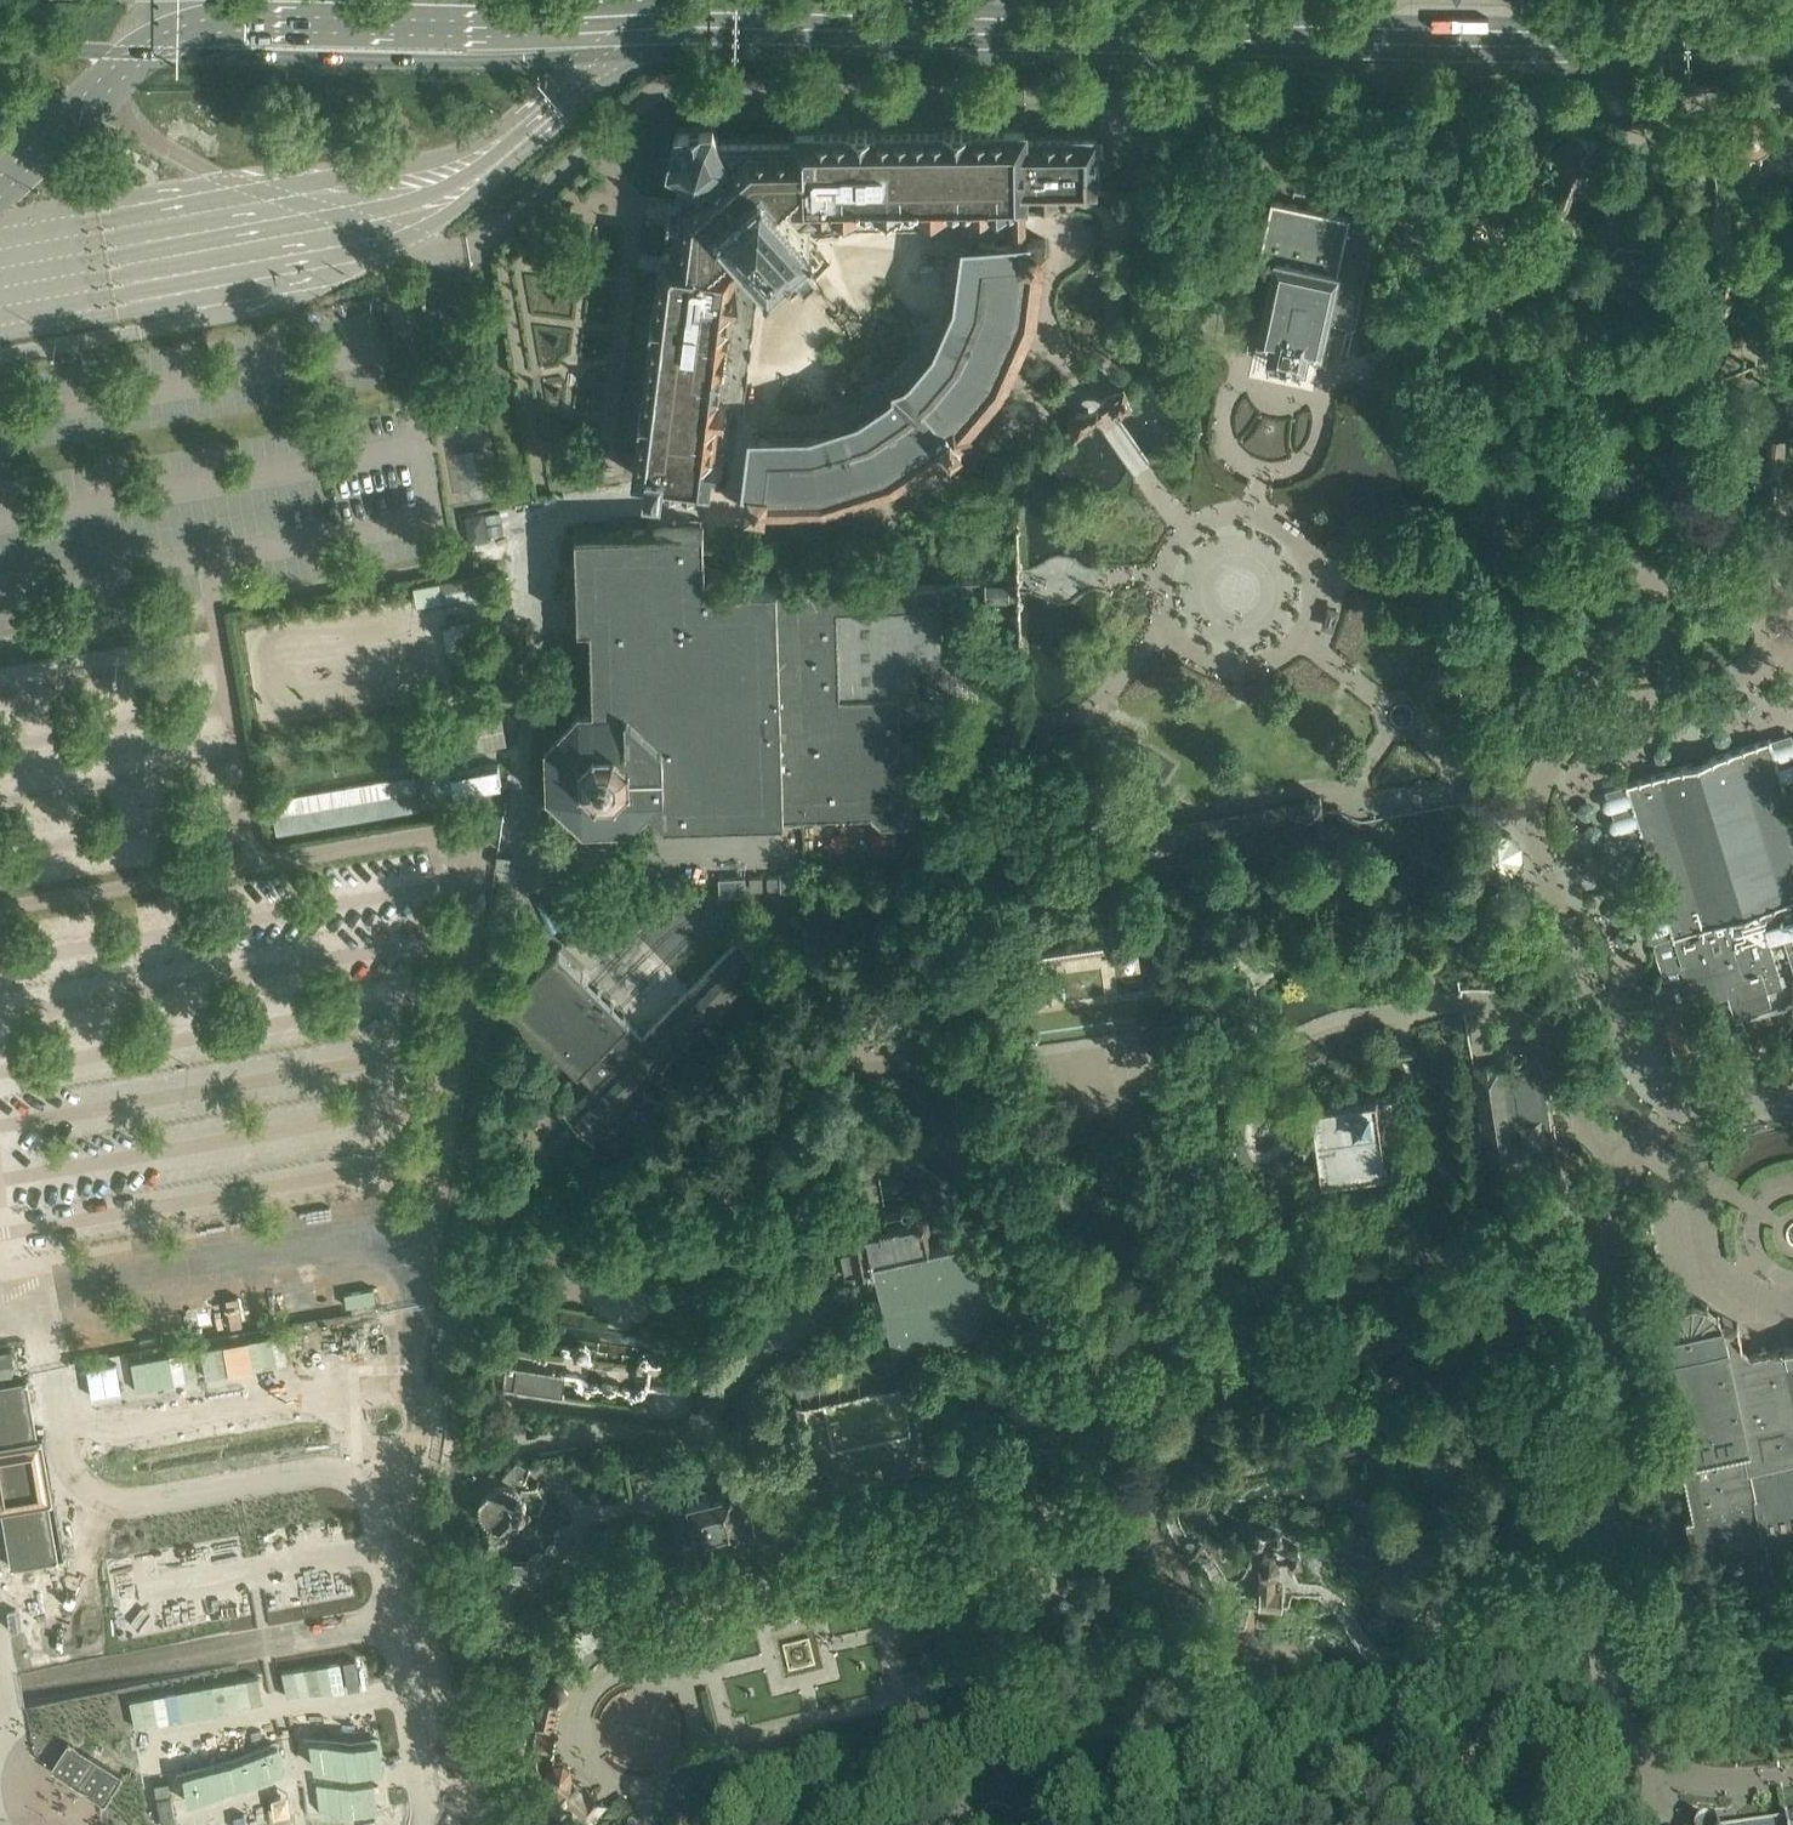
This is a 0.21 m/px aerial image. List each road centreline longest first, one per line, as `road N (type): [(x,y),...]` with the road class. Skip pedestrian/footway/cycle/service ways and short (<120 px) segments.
road 1 (secondary): [(719,27),(1527,49),(1792,35)]
road 2 (secondary): [(0,39),(236,57),(521,62),(635,49),(719,27)]
road 3 (secondary): [(719,27),(493,15),(395,0)]

